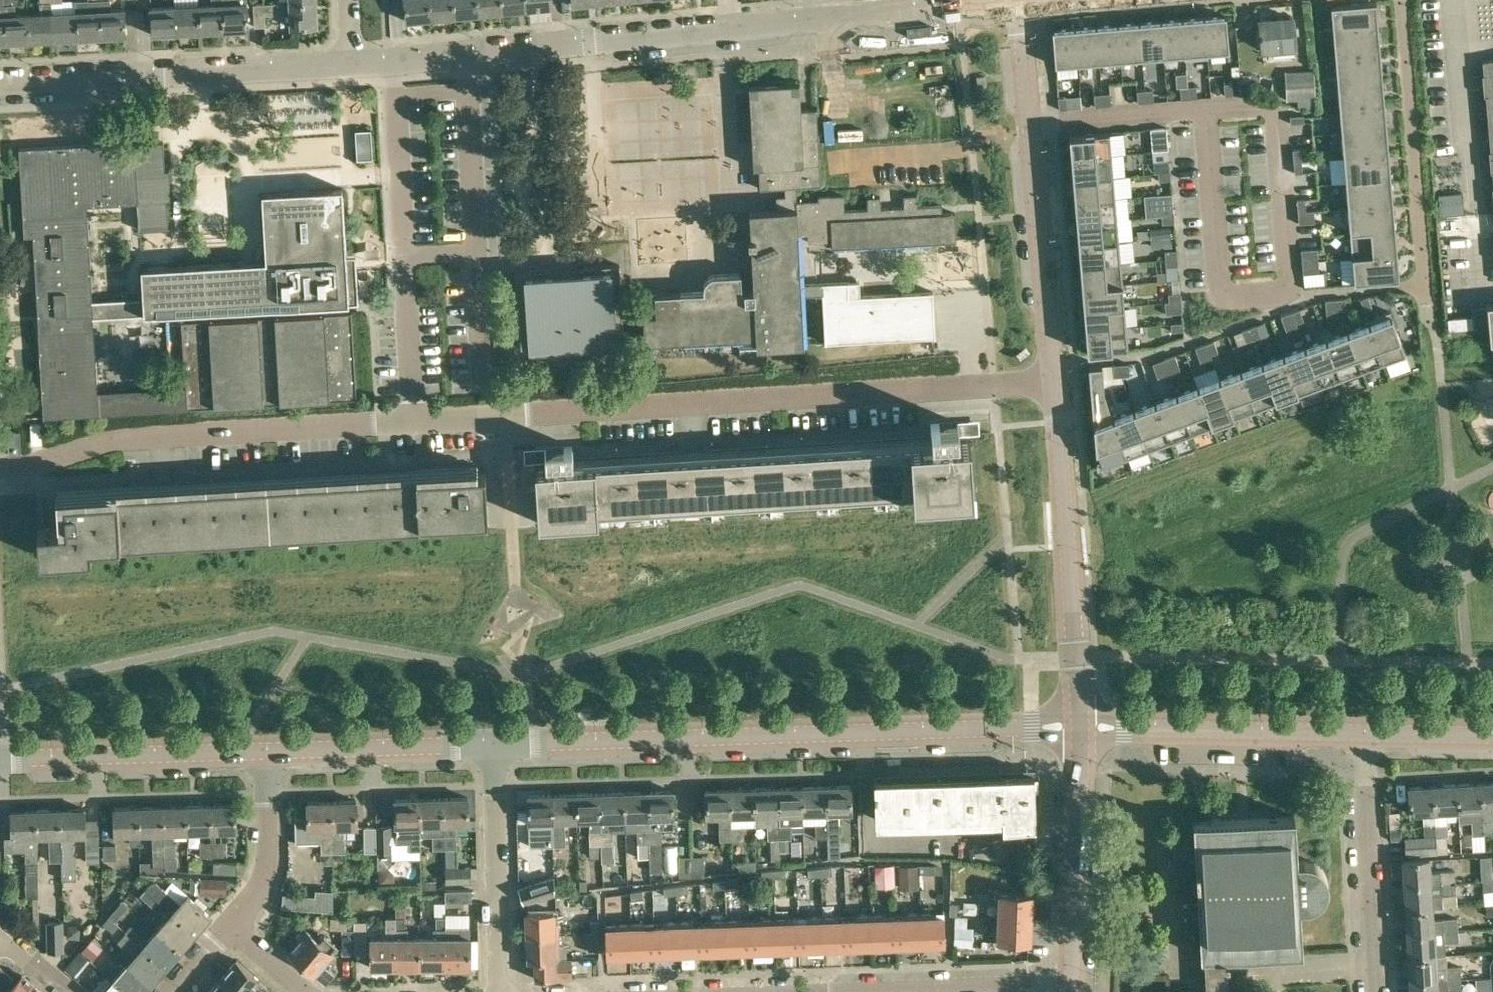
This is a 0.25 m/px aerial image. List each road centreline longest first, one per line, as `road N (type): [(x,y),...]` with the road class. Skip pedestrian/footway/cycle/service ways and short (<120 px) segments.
road 1 (residential): [(1054,382),(118,438),(37,464),(0,466)]
road 2 (residential): [(351,62),(1008,0)]
road 3 (residential): [(494,744),(1080,728)]
road 4 (residential): [(1054,382),(1016,0)]
road 5 (residential): [(0,83),(351,62)]
road 6 (residential): [(1080,728),(1054,382)]
road 7 (residential): [(1080,728),(1364,734)]
road 8 (residential): [(1401,0),(1424,282)]
road 9 (residential): [(0,758),(266,751)]
road 10 (residential): [(1377,991),(1364,734)]
road 11 (residential): [(1072,985),(1080,728)]
road 12 (residential): [(503,991),(494,744)]
road 13 (residential): [(266,751),(494,744)]
road 14 (residential): [(855,991),(1072,985)]
road 15 (residential): [(233,924),(266,874),(266,751)]
road 16 (residential): [(1364,734),(1492,736)]

